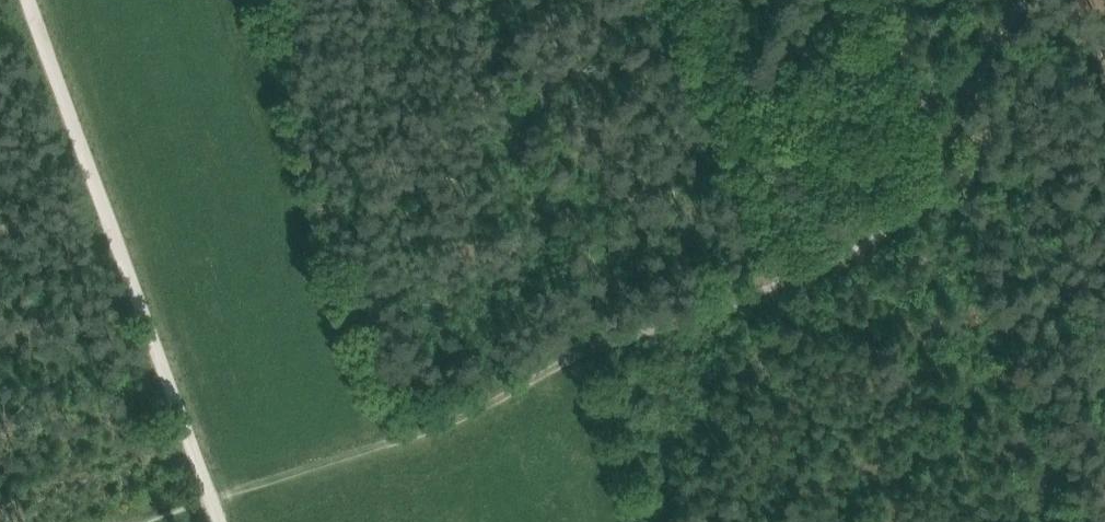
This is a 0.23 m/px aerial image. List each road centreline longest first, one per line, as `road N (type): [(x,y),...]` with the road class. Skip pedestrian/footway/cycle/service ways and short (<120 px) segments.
road 1 (track): [(1046,0),(937,216),(580,354),(444,424),(216,497)]
road 2 (track): [(34,0),(216,497)]

